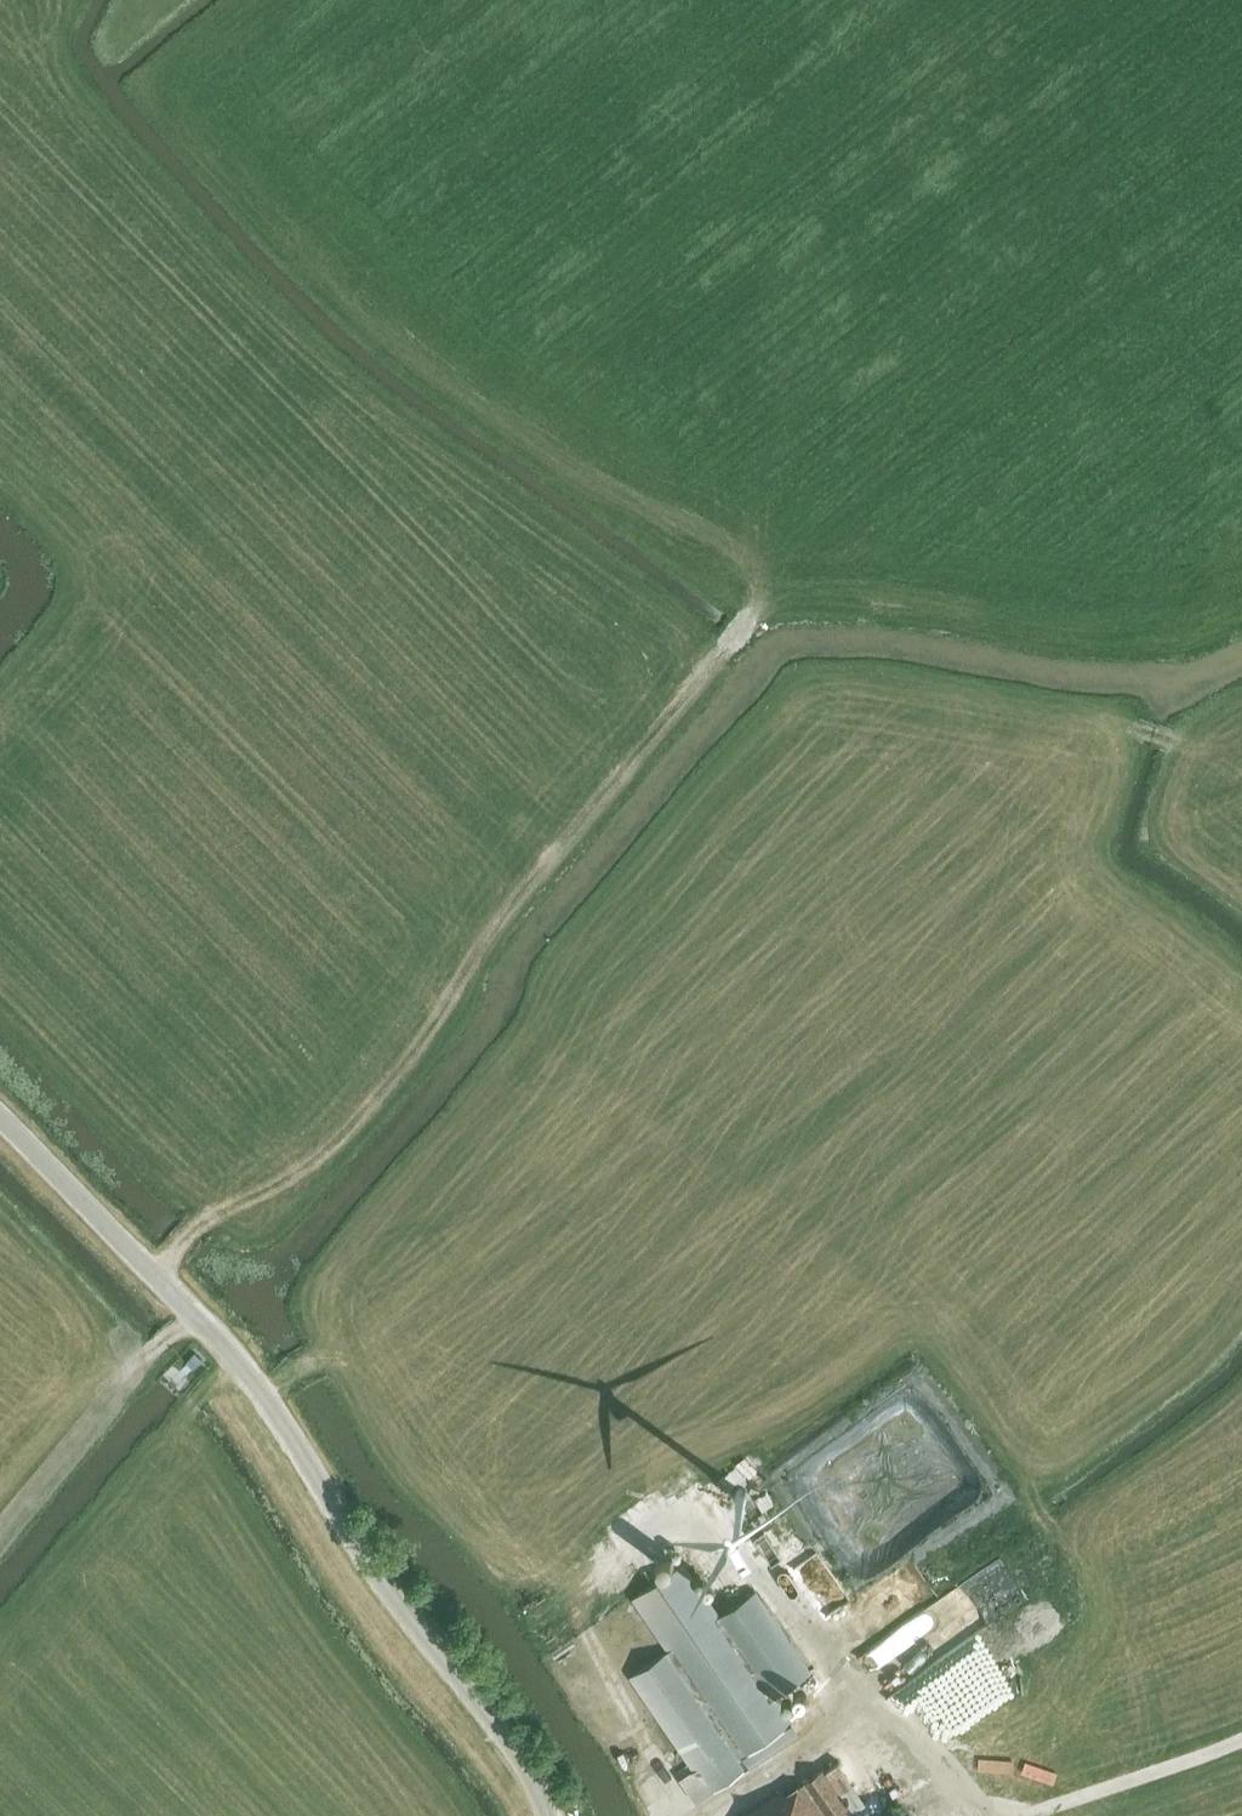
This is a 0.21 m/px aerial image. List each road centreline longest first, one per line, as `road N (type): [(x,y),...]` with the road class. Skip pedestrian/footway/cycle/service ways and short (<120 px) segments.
road 1 (unclassified): [(552,1815),(524,1760),(388,1588),(259,1386),(0,1117)]

